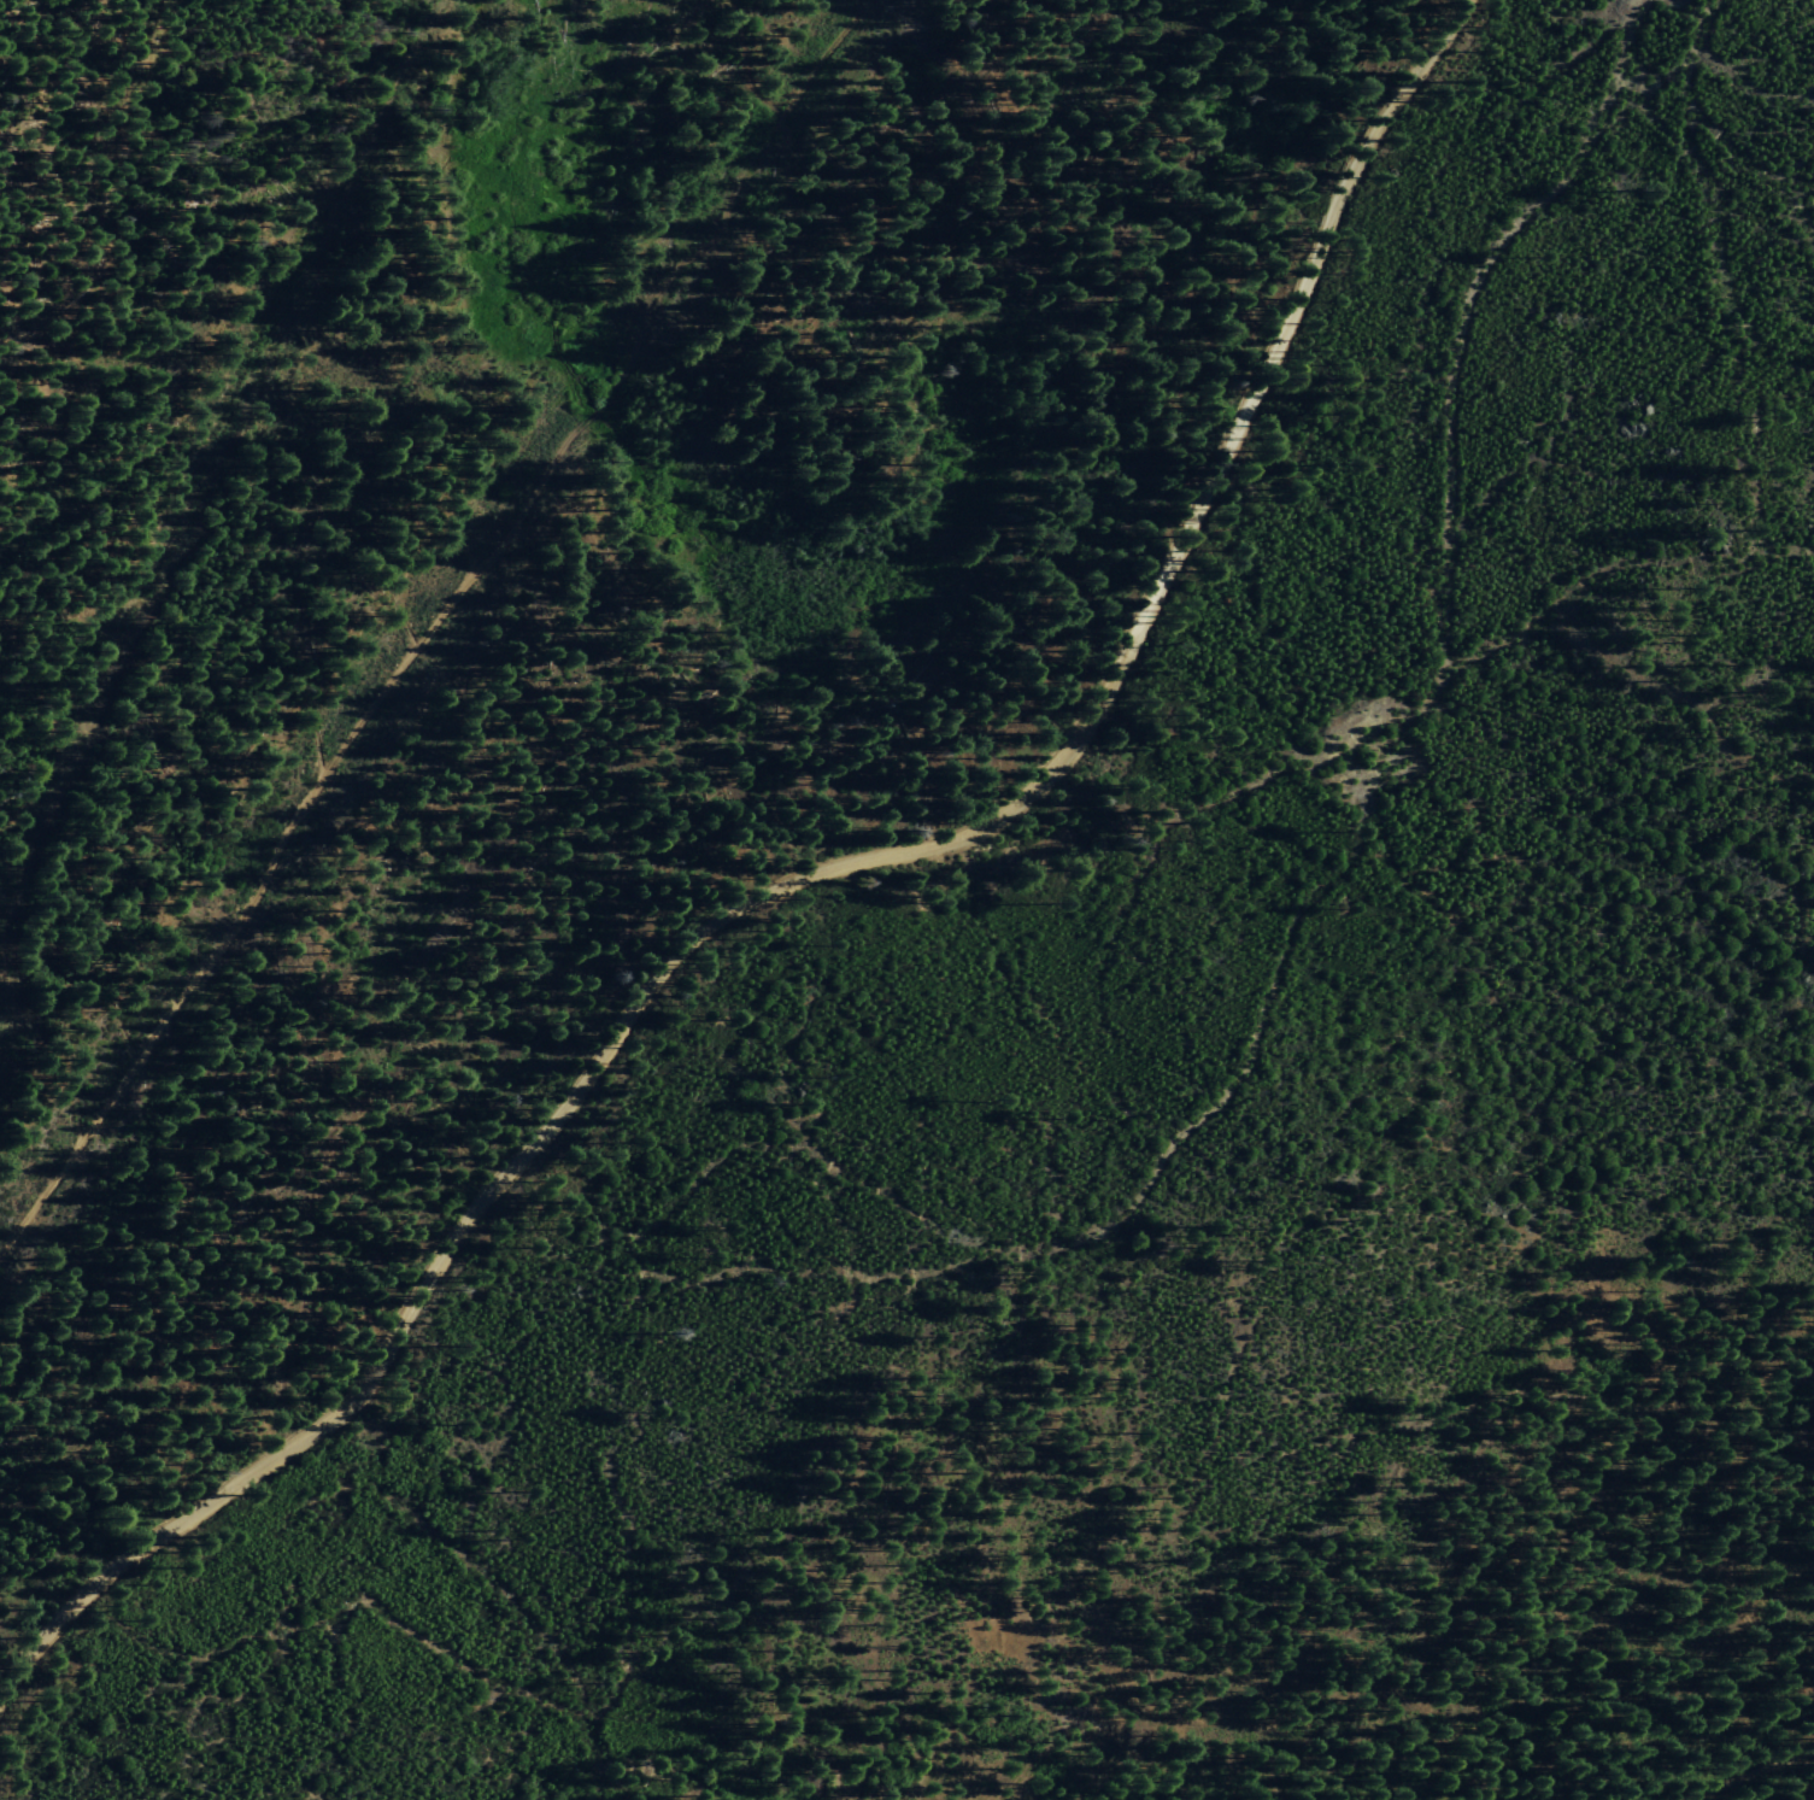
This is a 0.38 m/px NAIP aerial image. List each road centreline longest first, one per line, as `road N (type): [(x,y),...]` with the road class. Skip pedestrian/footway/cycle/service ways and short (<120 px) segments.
road 1 (residential): [(1469,0),(1352,189),(1202,515),(1116,685),(1072,754),(974,835),(805,878),(709,933),(645,1002),(495,1204)]
road 2 (residential): [(495,1204),(359,1396),(111,1576),(43,1644),(0,1709)]
road 3 (track): [(1679,1799),(1813,1750)]

